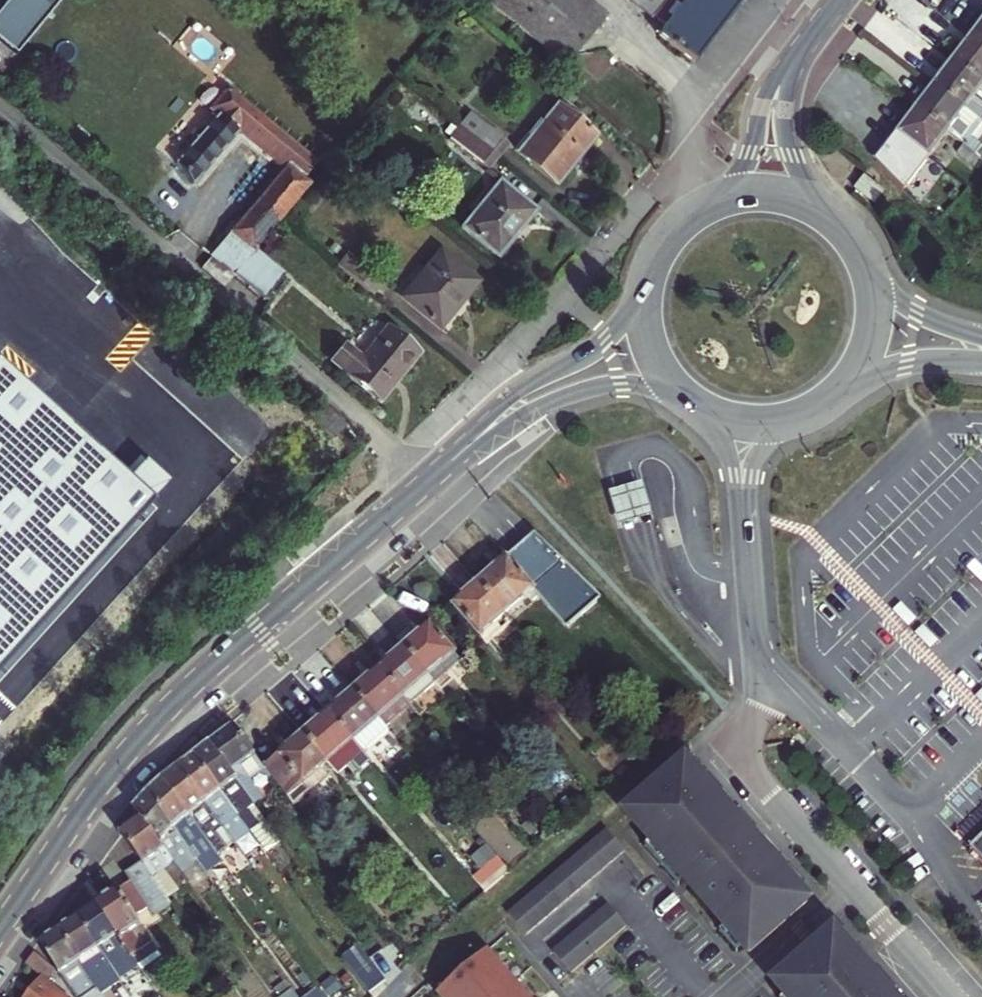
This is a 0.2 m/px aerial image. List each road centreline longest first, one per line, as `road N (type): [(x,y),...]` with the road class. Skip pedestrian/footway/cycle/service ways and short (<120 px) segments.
road 1 (primary): [(475,440),(161,715),(0,927)]
road 2 (residential): [(776,672),(731,744),(949,996)]
road 3 (primary): [(645,289),(603,340),(522,387),(475,440)]
road 4 (primary): [(475,440),(592,388),(675,389)]
road 5 (primary): [(675,389),(722,418),(764,424),(810,412),(849,381)]
road 6 (primary): [(811,40),(769,85),(747,168),(723,199)]
road 7 (primary): [(821,211),(799,176),(787,126),(792,78),(811,40)]
road 8 (secondary): [(849,381),(907,362),(981,360)]
road 9 (secondary): [(981,338),(915,311),(870,274)]
road 10 (primary): [(723,199),(669,236),(645,289)]

